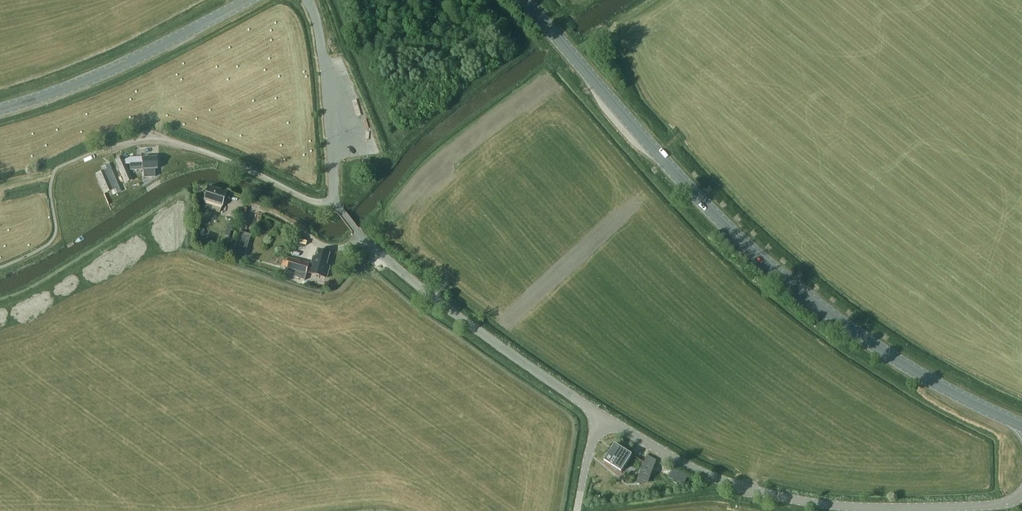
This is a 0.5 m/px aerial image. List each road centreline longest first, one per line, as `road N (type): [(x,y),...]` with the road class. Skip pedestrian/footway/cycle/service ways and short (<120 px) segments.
road 1 (secondary): [(1021,425),(908,367),(777,272),(670,168),(525,0)]
road 2 (tertiary): [(1021,494),(990,505),(805,501),(699,471),(603,416)]
road 3 (unclassified): [(603,416),(426,291),(356,231)]
road 4 (secondary): [(0,109),(90,79),(246,0)]
road 5 (residential): [(116,145),(168,142),(311,200),(334,201)]
road 6 (unclassified): [(334,201),(325,66),(306,0)]

